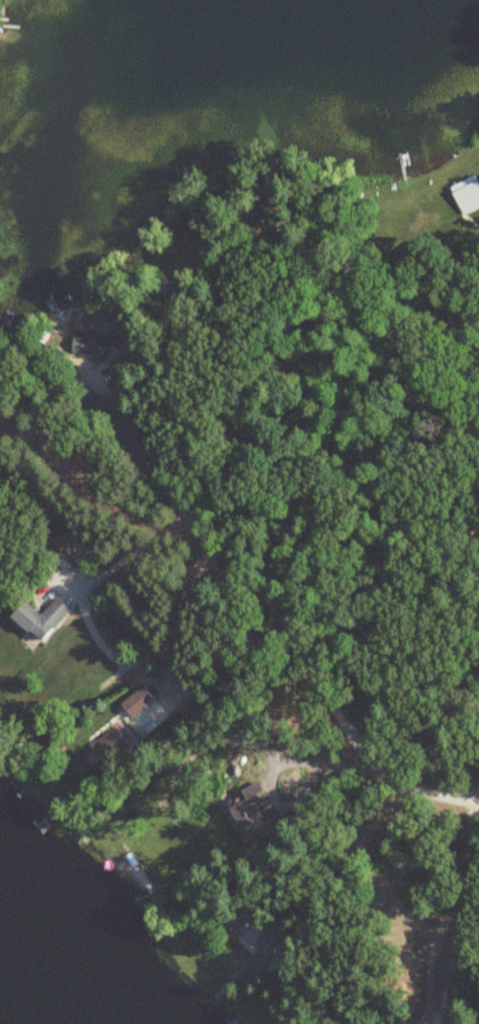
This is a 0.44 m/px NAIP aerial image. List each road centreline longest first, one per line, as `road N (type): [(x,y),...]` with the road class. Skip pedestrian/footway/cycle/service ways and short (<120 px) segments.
road 1 (residential): [(478,800),(404,786),(370,761),(277,614),(186,515),(106,405),(0,348)]
road 2 (residential): [(54,374),(183,337),(257,292),(335,187)]
road 3 (residential): [(404,786),(384,796),(255,933),(259,990),(280,1023)]

